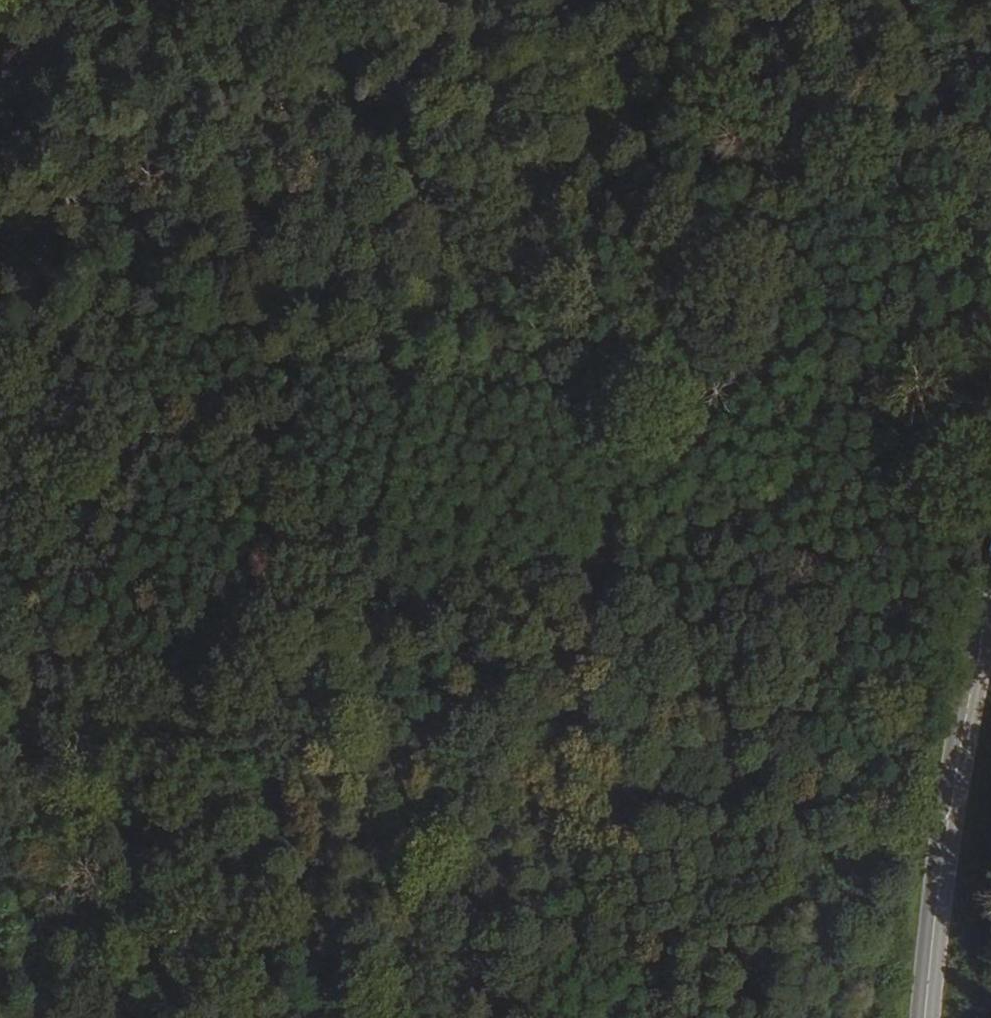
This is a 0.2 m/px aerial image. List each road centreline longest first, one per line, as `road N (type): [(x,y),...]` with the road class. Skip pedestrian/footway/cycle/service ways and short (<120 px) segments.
road 1 (track): [(556,0),(248,1017)]
road 2 (unclassified): [(930,1017),(939,908),(990,612)]

